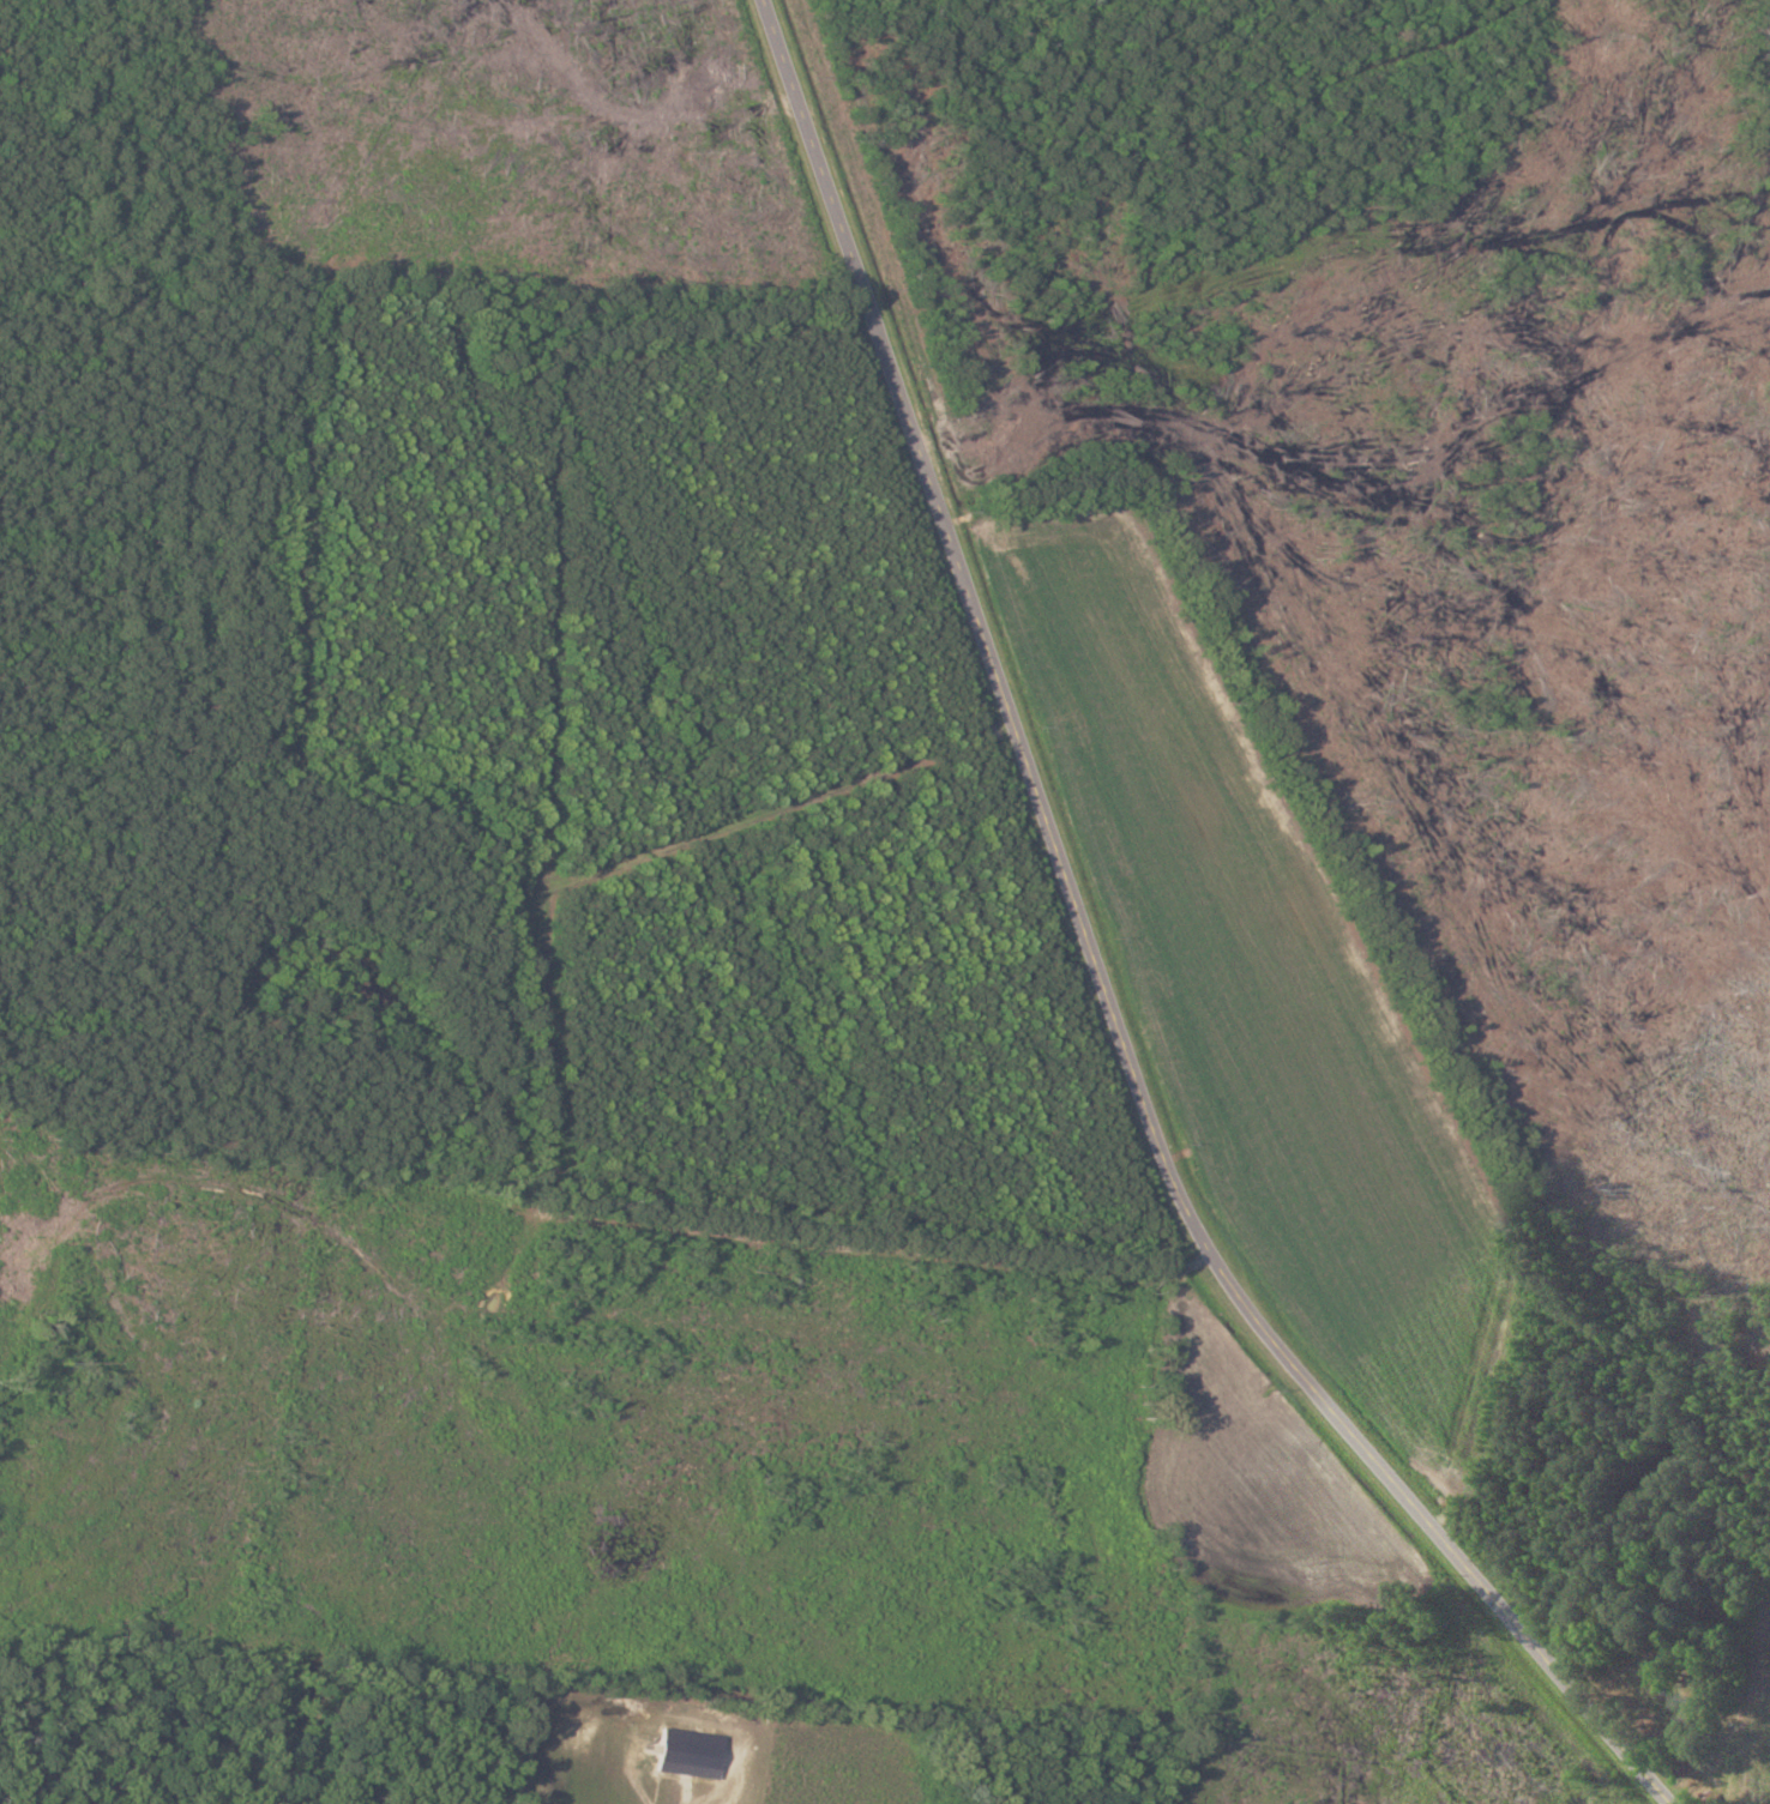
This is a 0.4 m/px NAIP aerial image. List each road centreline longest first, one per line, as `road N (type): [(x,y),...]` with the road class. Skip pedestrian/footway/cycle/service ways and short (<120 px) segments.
road 1 (residential): [(1672,1803),(1475,1580),(1287,1383),(1202,1267),(1145,1151),(756,0)]

